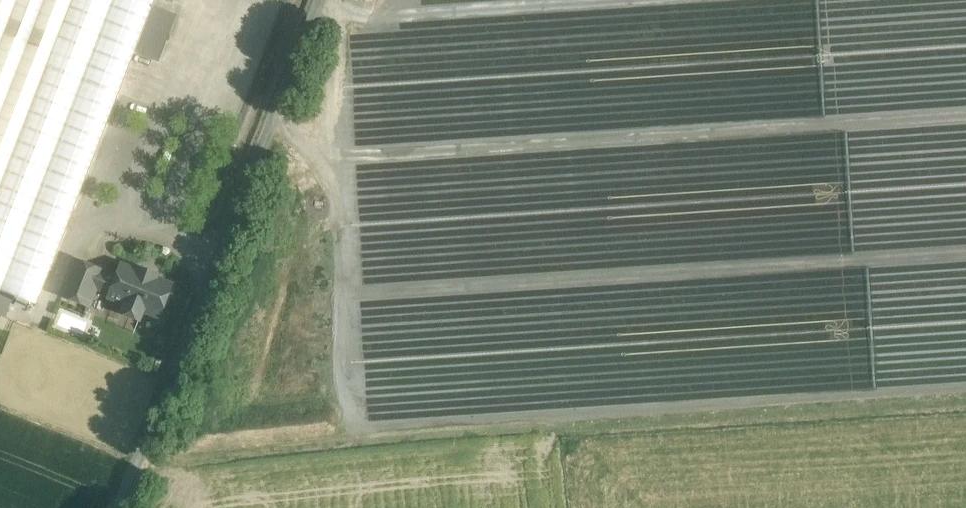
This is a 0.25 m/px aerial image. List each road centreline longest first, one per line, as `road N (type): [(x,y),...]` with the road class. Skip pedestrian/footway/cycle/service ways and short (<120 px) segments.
road 1 (unclassified): [(326,0),(125,507)]

